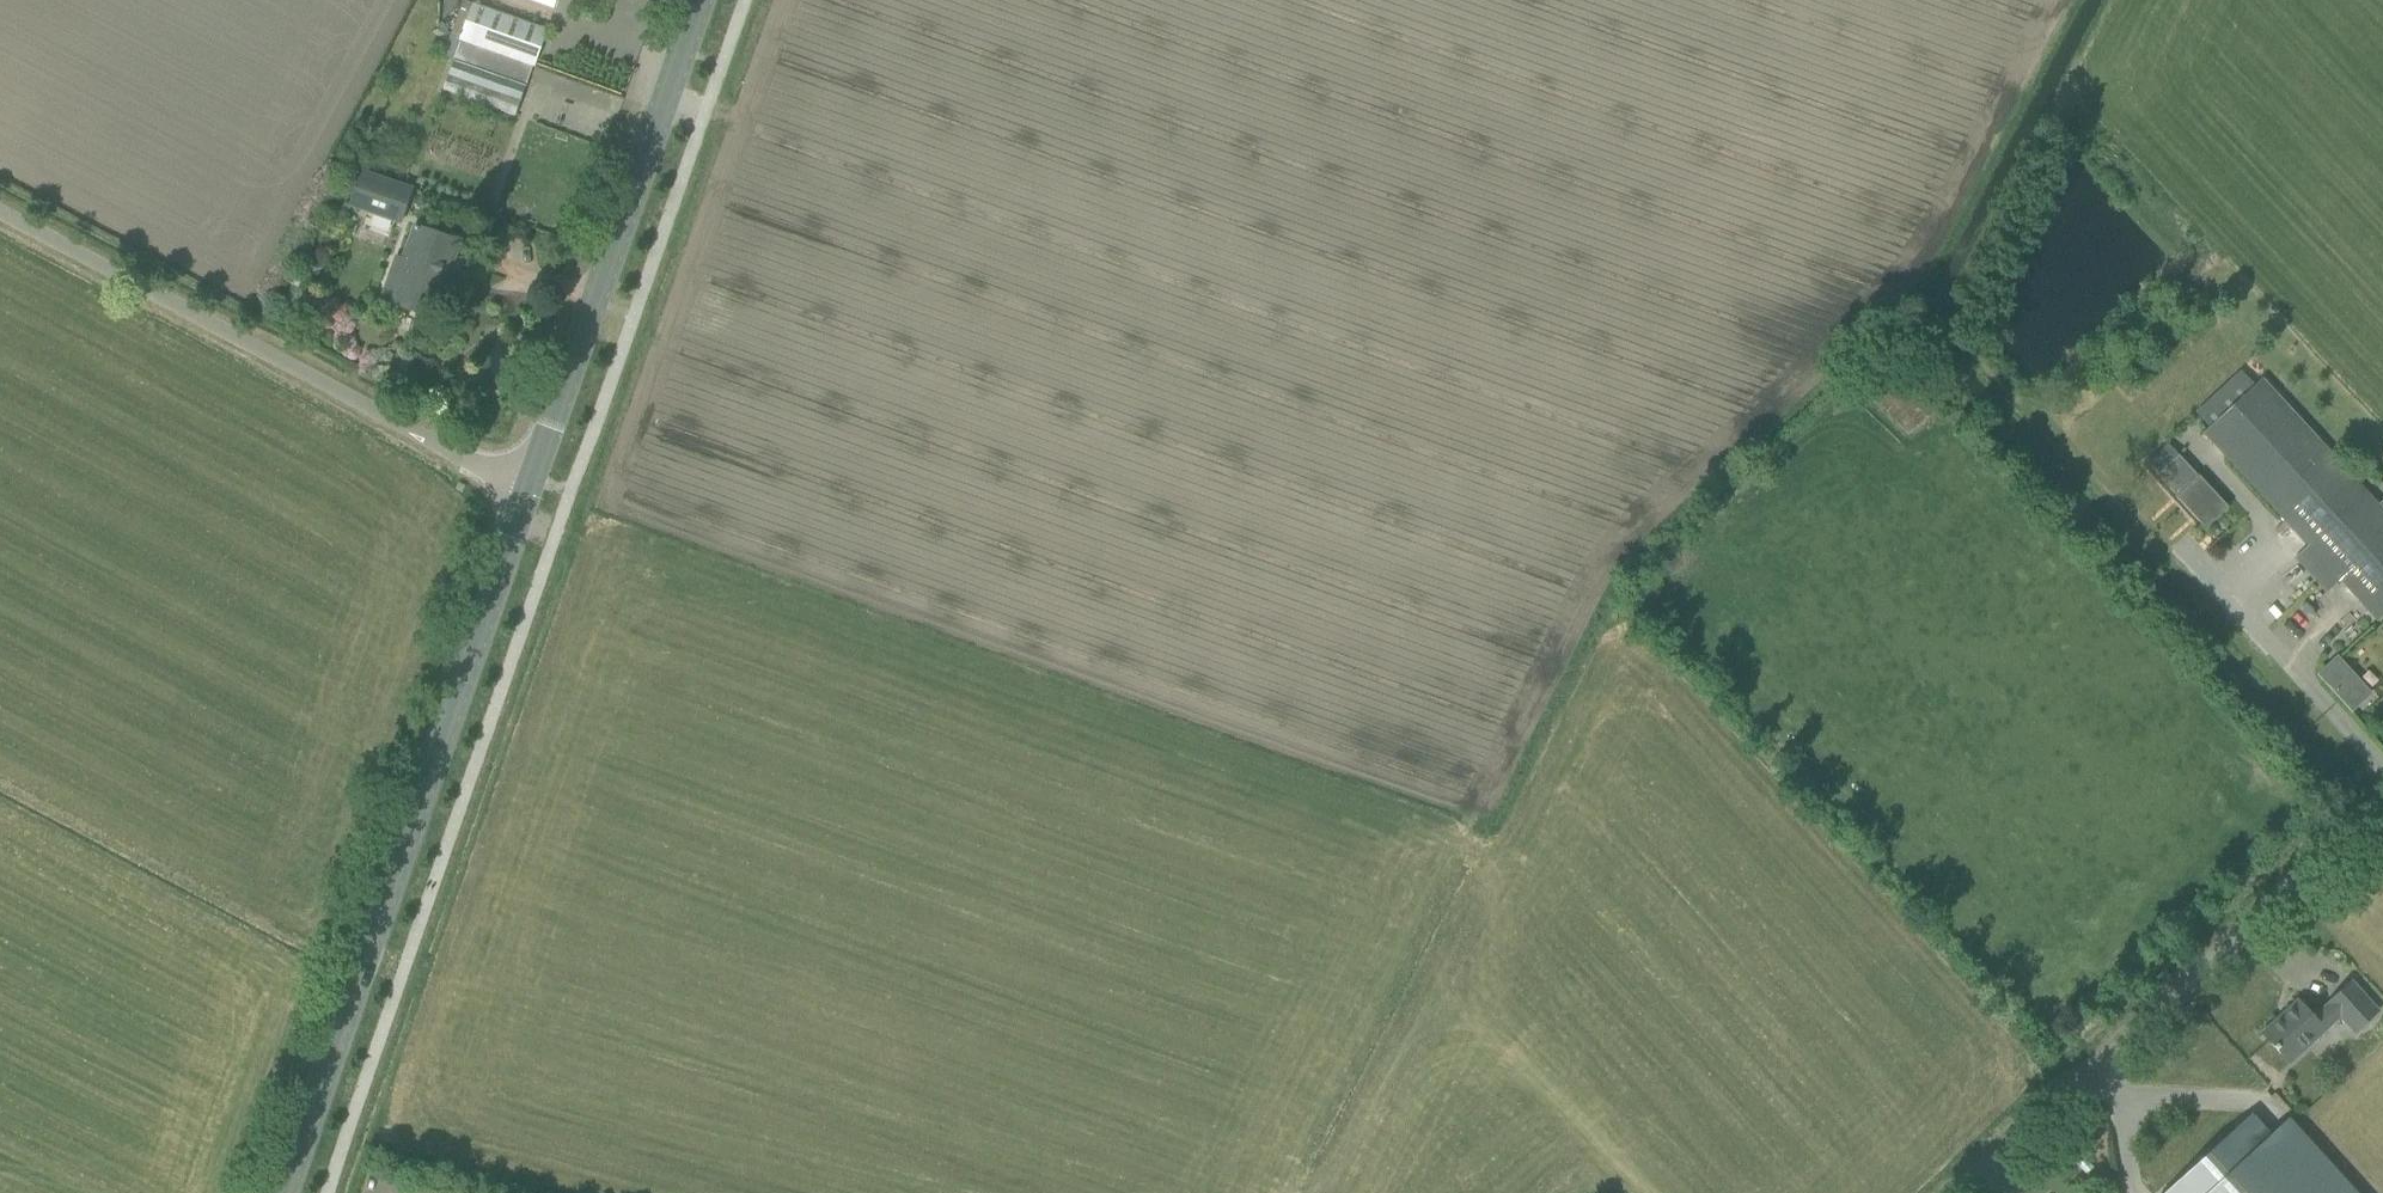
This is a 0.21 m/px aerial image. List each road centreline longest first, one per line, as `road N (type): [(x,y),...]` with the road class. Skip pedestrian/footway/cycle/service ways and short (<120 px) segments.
road 1 (tertiary): [(285,1192),(527,488)]
road 2 (unclassified): [(527,488),(0,212)]
road 3 (unclassified): [(1971,1192),(2382,808)]
road 4 (tertiary): [(527,488),(697,0)]

